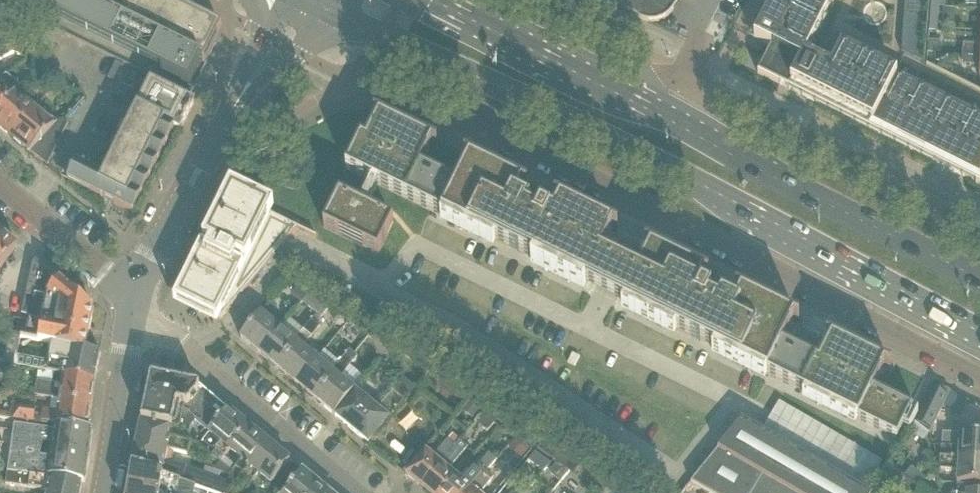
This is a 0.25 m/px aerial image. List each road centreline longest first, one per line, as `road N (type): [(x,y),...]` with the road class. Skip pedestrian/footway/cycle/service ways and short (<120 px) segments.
road 1 (unclassified): [(440,65),(495,137),(979,385)]
road 2 (primary): [(440,65),(979,336)]
road 3 (primary): [(979,284),(591,84)]
road 4 (residential): [(979,226),(679,71)]
road 5 (residential): [(357,492),(127,303)]
road 6 (tertiary): [(95,492),(127,303)]
road 7 (tertiary): [(204,158),(328,12)]
road 8 (primary): [(591,84),(424,0)]
road 9 (tertiary): [(284,0),(204,158)]
road 10 (residential): [(127,303),(101,268),(0,192)]
road 11 (tertiary): [(204,158),(127,303)]
road 12 (primary): [(328,12),(440,65)]

